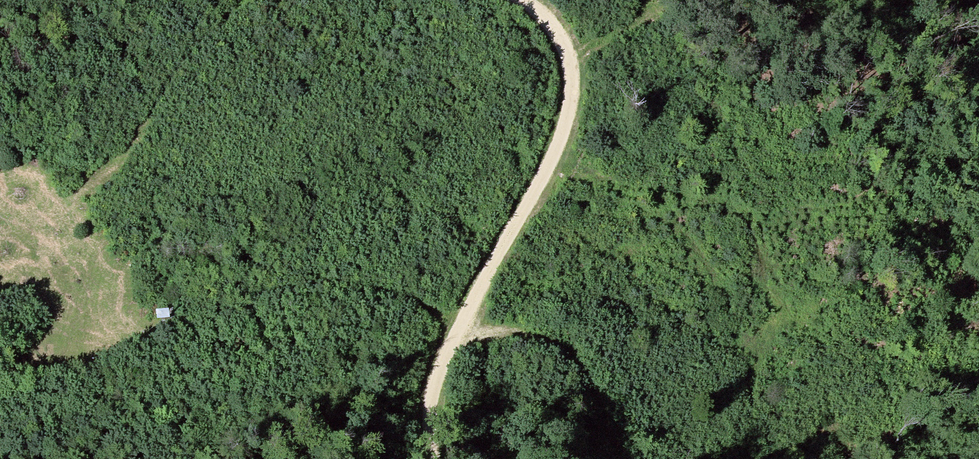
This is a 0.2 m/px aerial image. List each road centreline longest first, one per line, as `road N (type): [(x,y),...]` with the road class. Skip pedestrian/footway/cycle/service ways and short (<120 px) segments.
road 1 (track): [(0,381),(259,292),(362,281),(466,318),(552,336),(571,355),(627,458)]
road 2 (track): [(525,0),(546,13),(572,60),(568,122),(466,318),(421,433),(426,458)]

